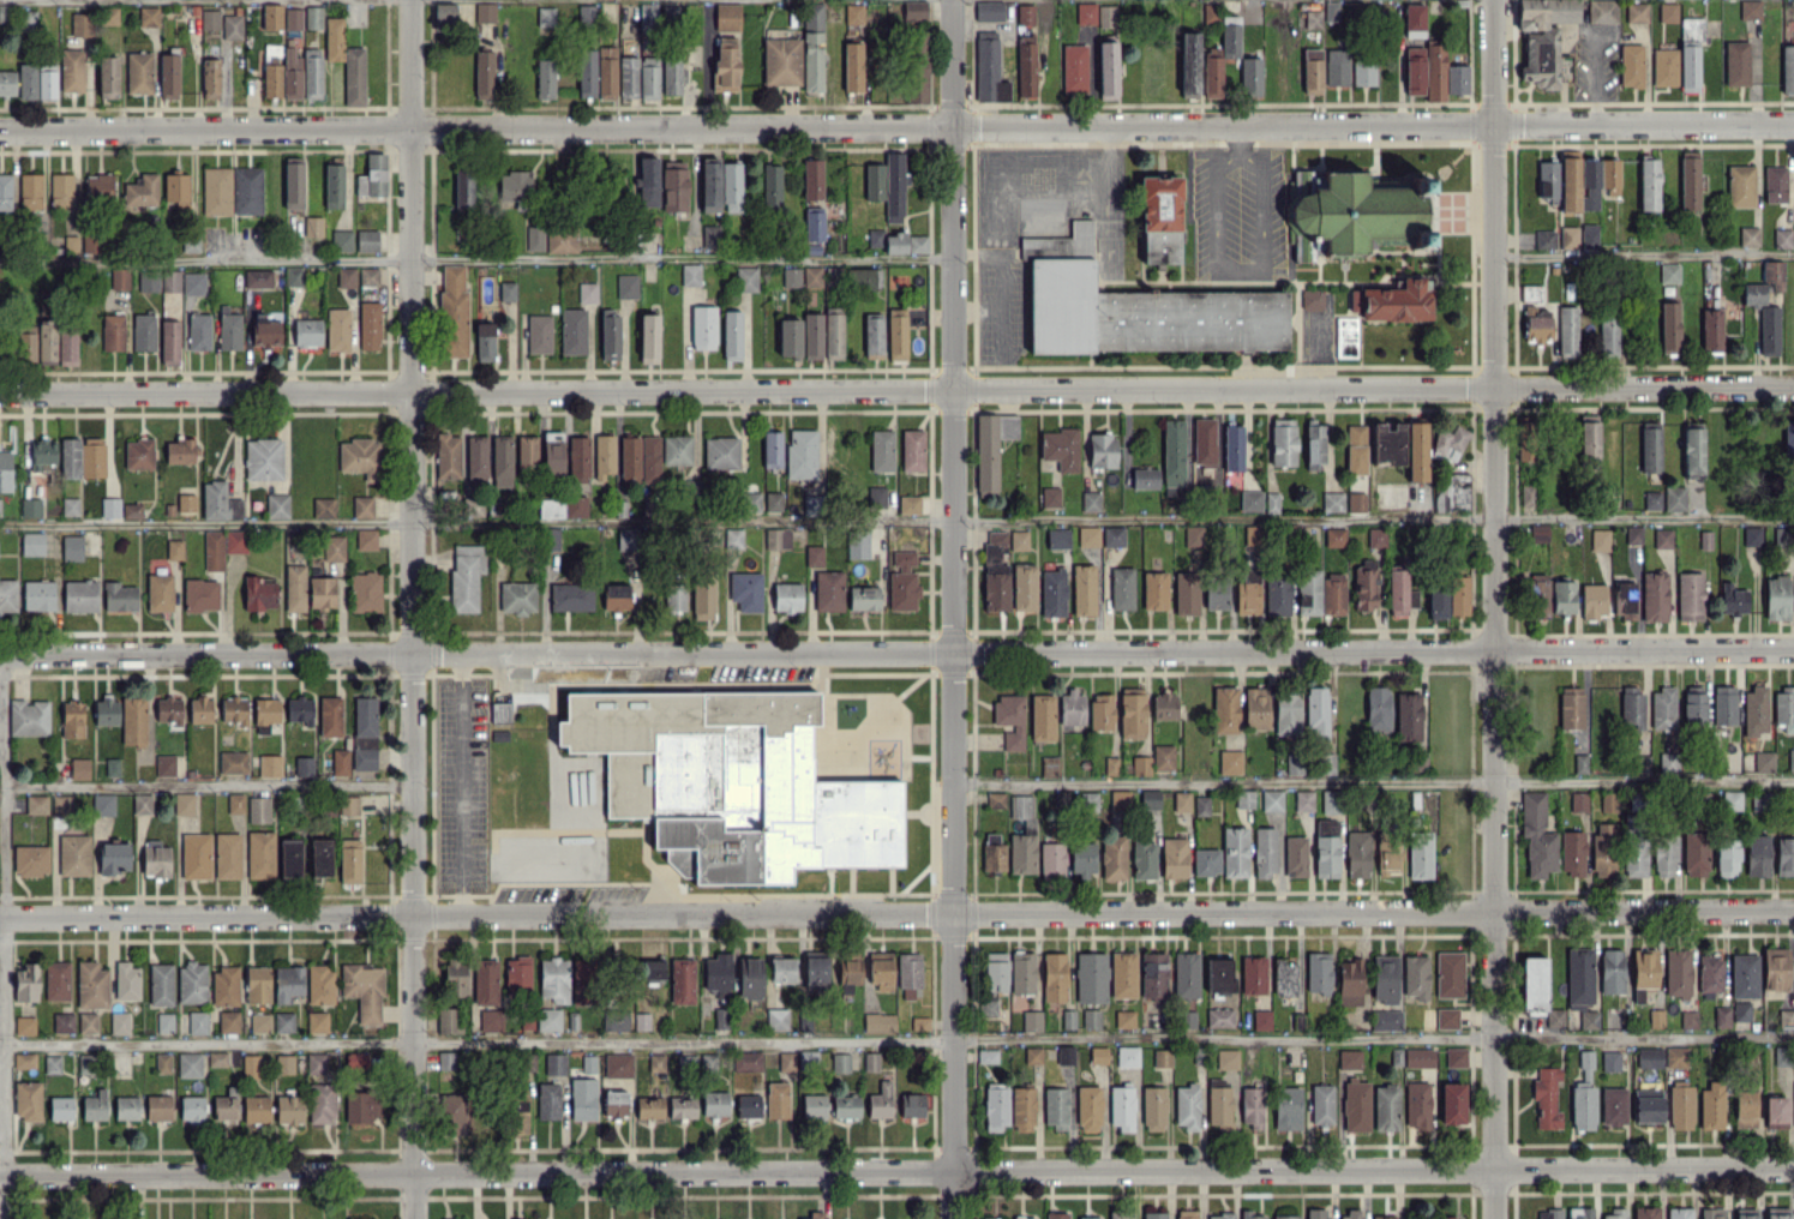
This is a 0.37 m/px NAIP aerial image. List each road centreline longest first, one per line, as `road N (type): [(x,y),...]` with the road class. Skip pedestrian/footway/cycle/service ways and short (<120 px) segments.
road 1 (residential): [(0,918),(1793,909)]
road 2 (residential): [(1793,123),(0,131)]
road 3 (residential): [(1793,1168),(0,1176)]
road 4 (residential): [(0,393),(1793,385)]
road 5 (residential): [(1793,648),(0,655)]
road 6 (residential): [(408,0),(414,1218)]
road 7 (residential): [(949,0),(954,1218)]
road 8 (residential): [(1492,0),(1496,1218)]

